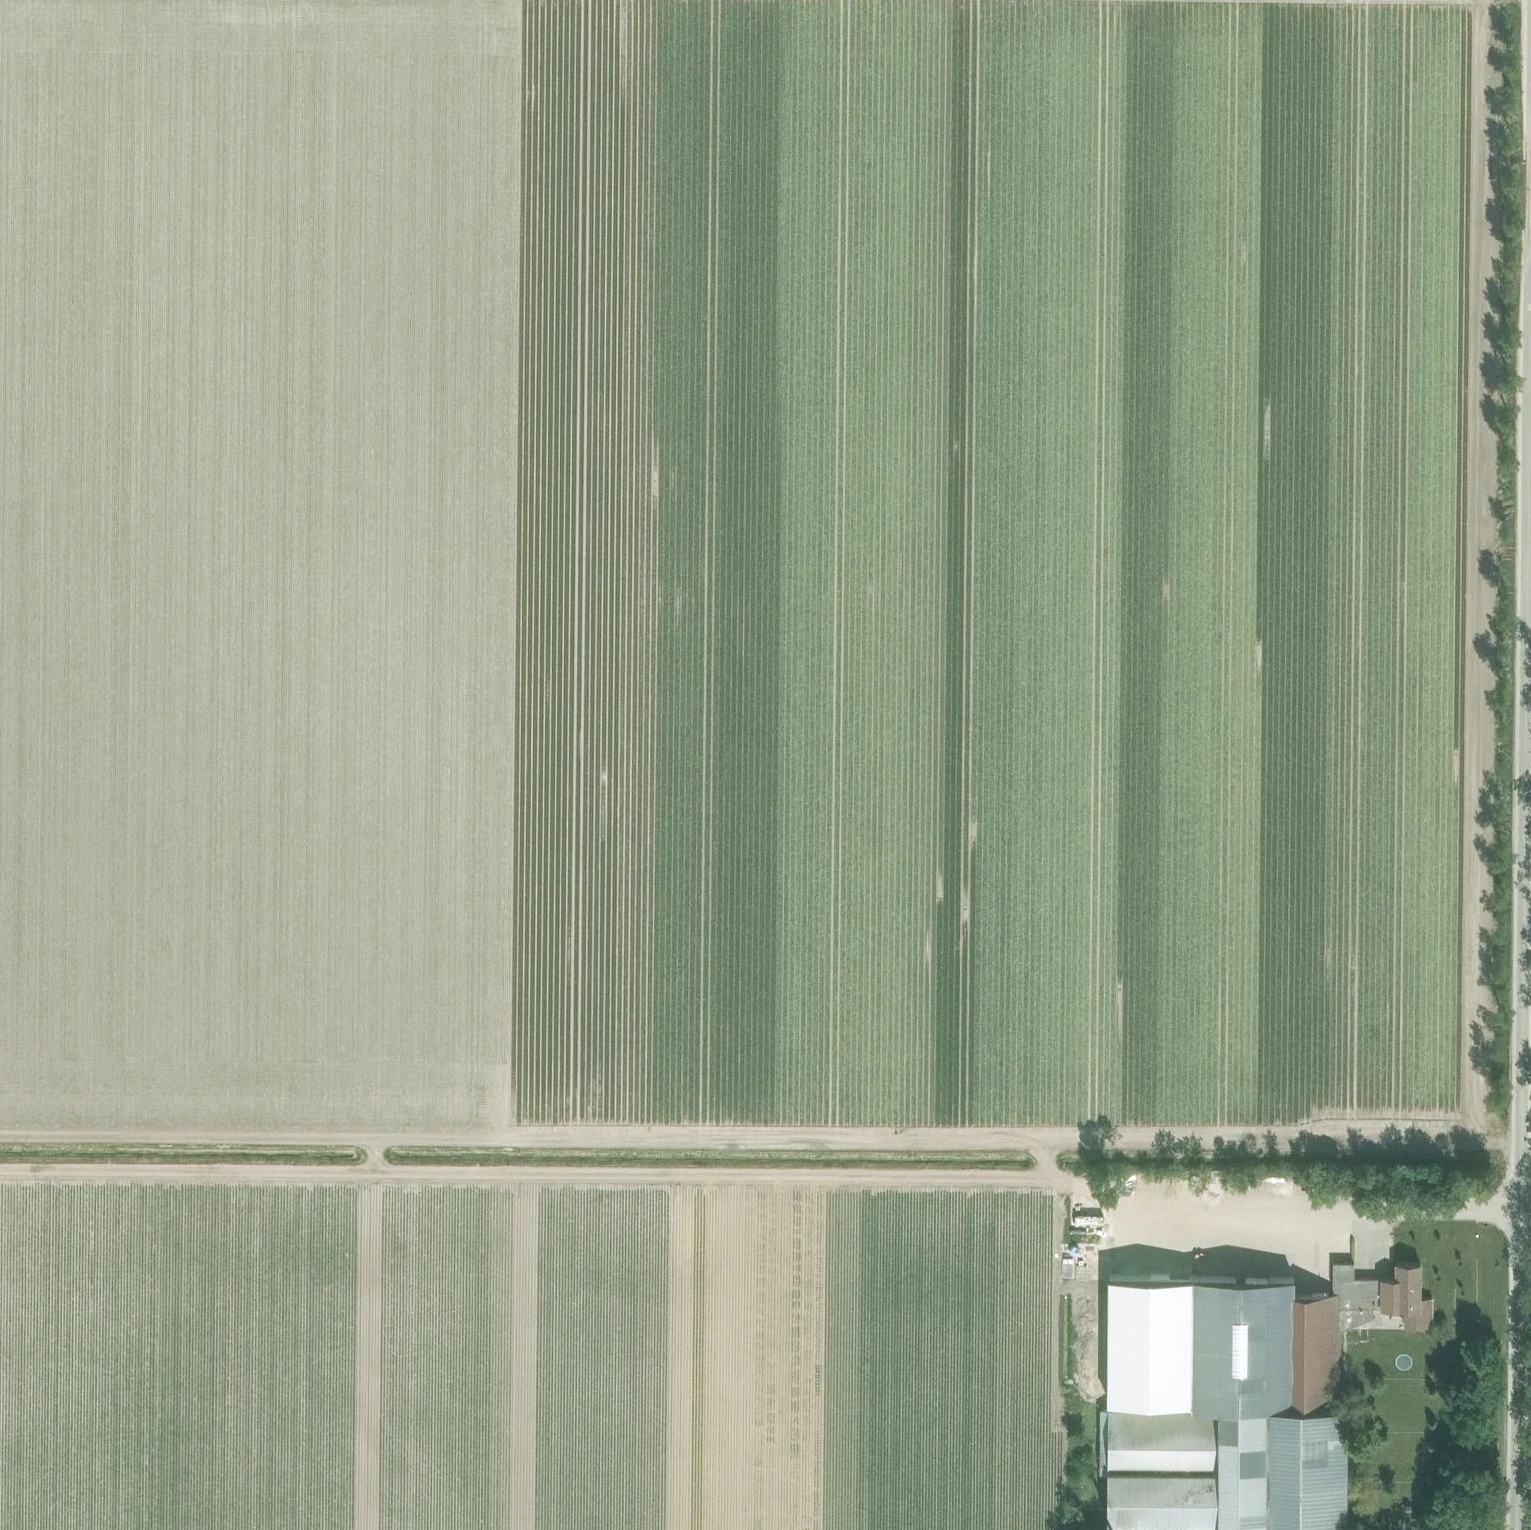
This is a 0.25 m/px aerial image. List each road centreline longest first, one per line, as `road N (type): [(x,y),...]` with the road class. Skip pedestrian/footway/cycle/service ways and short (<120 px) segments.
road 1 (unclassified): [(1516,1529),(1530,302)]
road 2 (track): [(1044,1142),(1047,1171),(1027,1142),(0,1134)]

